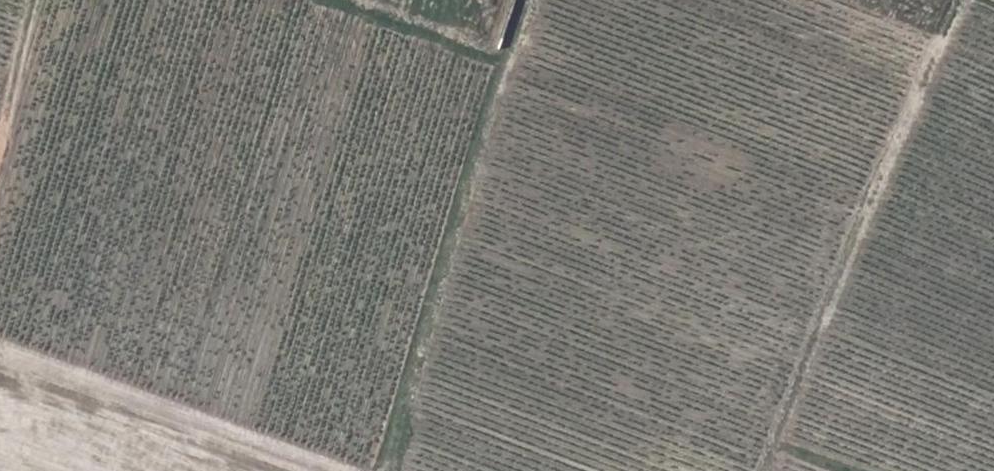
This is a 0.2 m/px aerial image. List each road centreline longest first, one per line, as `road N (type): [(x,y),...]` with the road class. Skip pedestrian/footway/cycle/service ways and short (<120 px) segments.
road 1 (track): [(522,0),(498,62),(393,470)]

